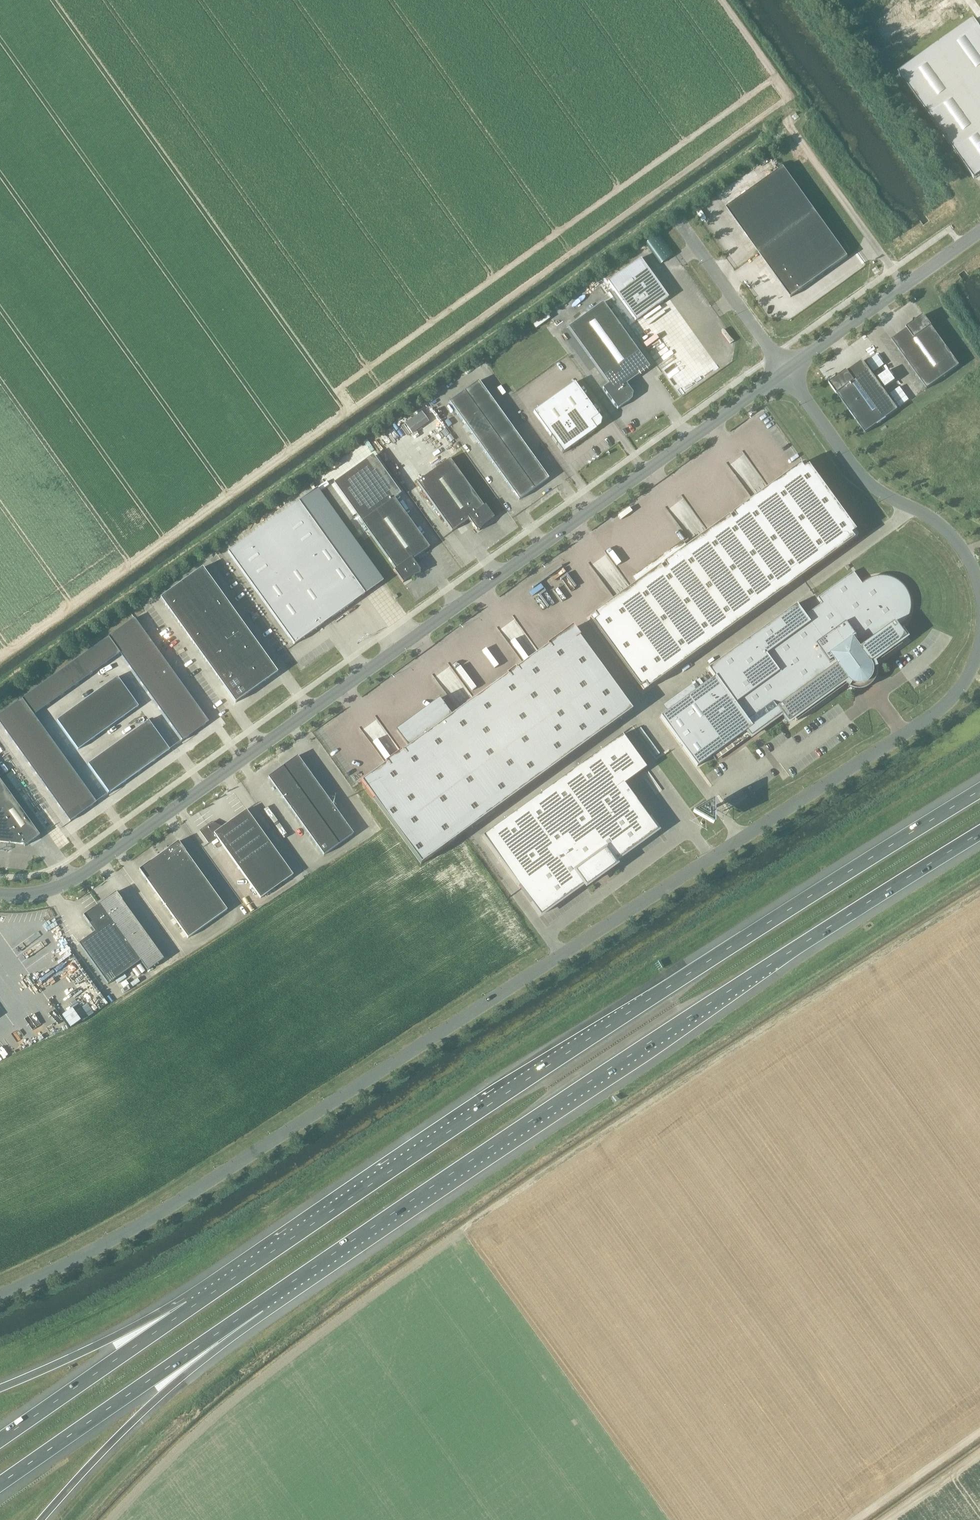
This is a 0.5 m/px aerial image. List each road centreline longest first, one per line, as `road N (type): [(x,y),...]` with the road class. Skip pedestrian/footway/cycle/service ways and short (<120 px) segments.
road 1 (unclassified): [(0,1295),(175,1203),(931,716),(957,692),(979,646)]
road 2 (unclassified): [(785,371),(84,873),(45,891),(0,895)]
road 3 (motorway): [(979,790),(565,1054),(192,1307)]
road 4 (motorway): [(259,1305),(979,832)]
road 5 (motorway): [(0,1484),(259,1305)]
road 6 (motorway): [(41,1519),(259,1305)]
road 7 (unclassified): [(979,587),(950,533),(863,477),(785,371)]
road 8 (unclassified): [(785,371),(979,231)]
road 9 (motorway): [(192,1307),(0,1440)]
road 10 (motorway): [(192,1307),(0,1388)]
road 11 (unclassified): [(785,371),(678,220)]

